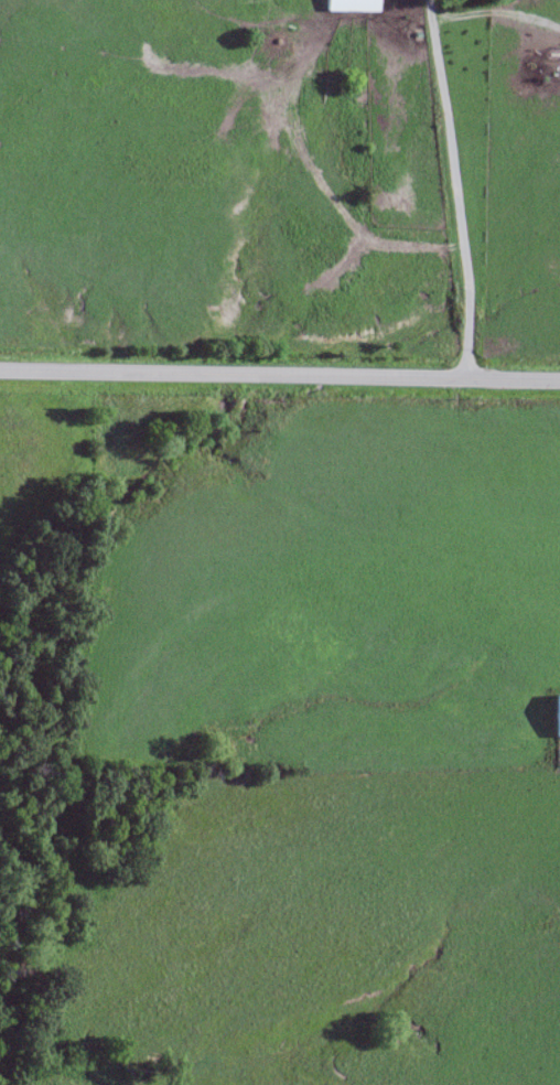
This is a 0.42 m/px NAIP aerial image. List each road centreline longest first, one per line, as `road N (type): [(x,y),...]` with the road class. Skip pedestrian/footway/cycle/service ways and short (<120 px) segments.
road 1 (secondary): [(559,381),(0,376)]

